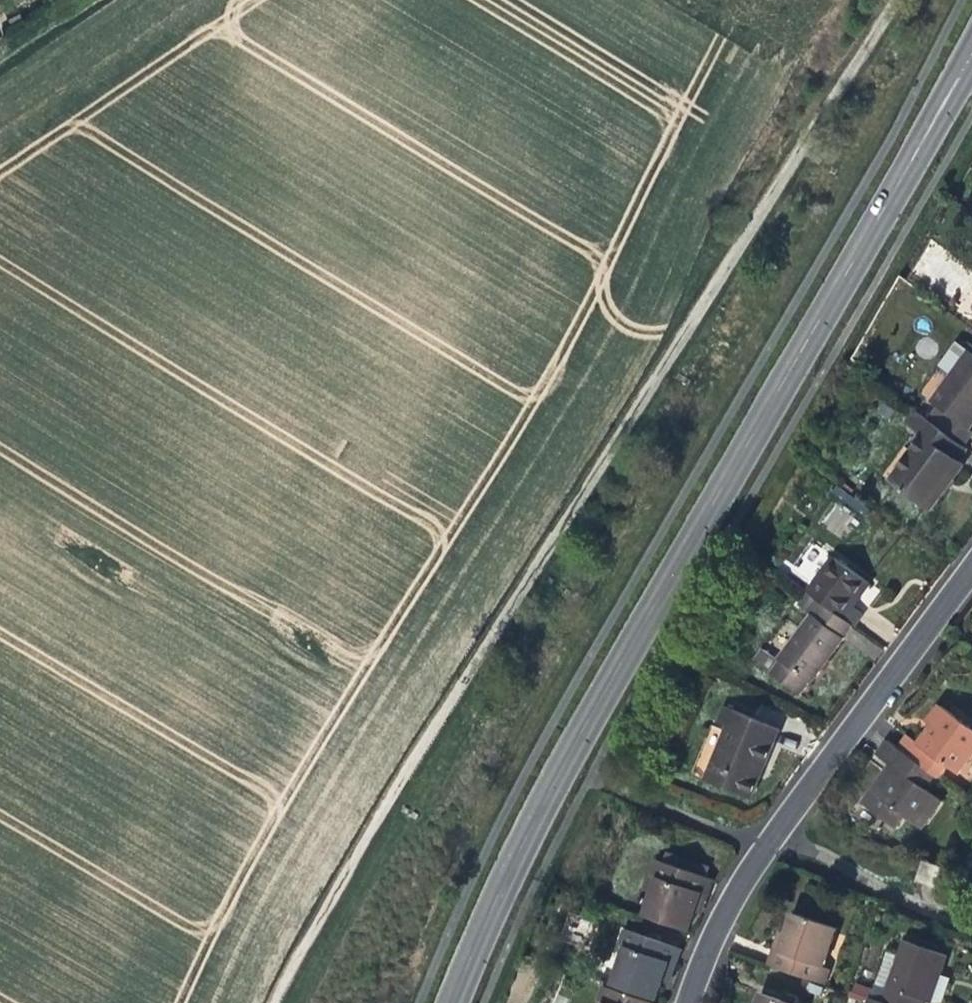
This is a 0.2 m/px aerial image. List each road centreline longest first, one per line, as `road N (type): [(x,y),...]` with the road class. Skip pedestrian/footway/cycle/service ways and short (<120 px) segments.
road 1 (tertiary): [(462,1002),(568,761),(971,41)]
road 2 (residential): [(971,535),(758,827),(679,967),(670,1002)]

